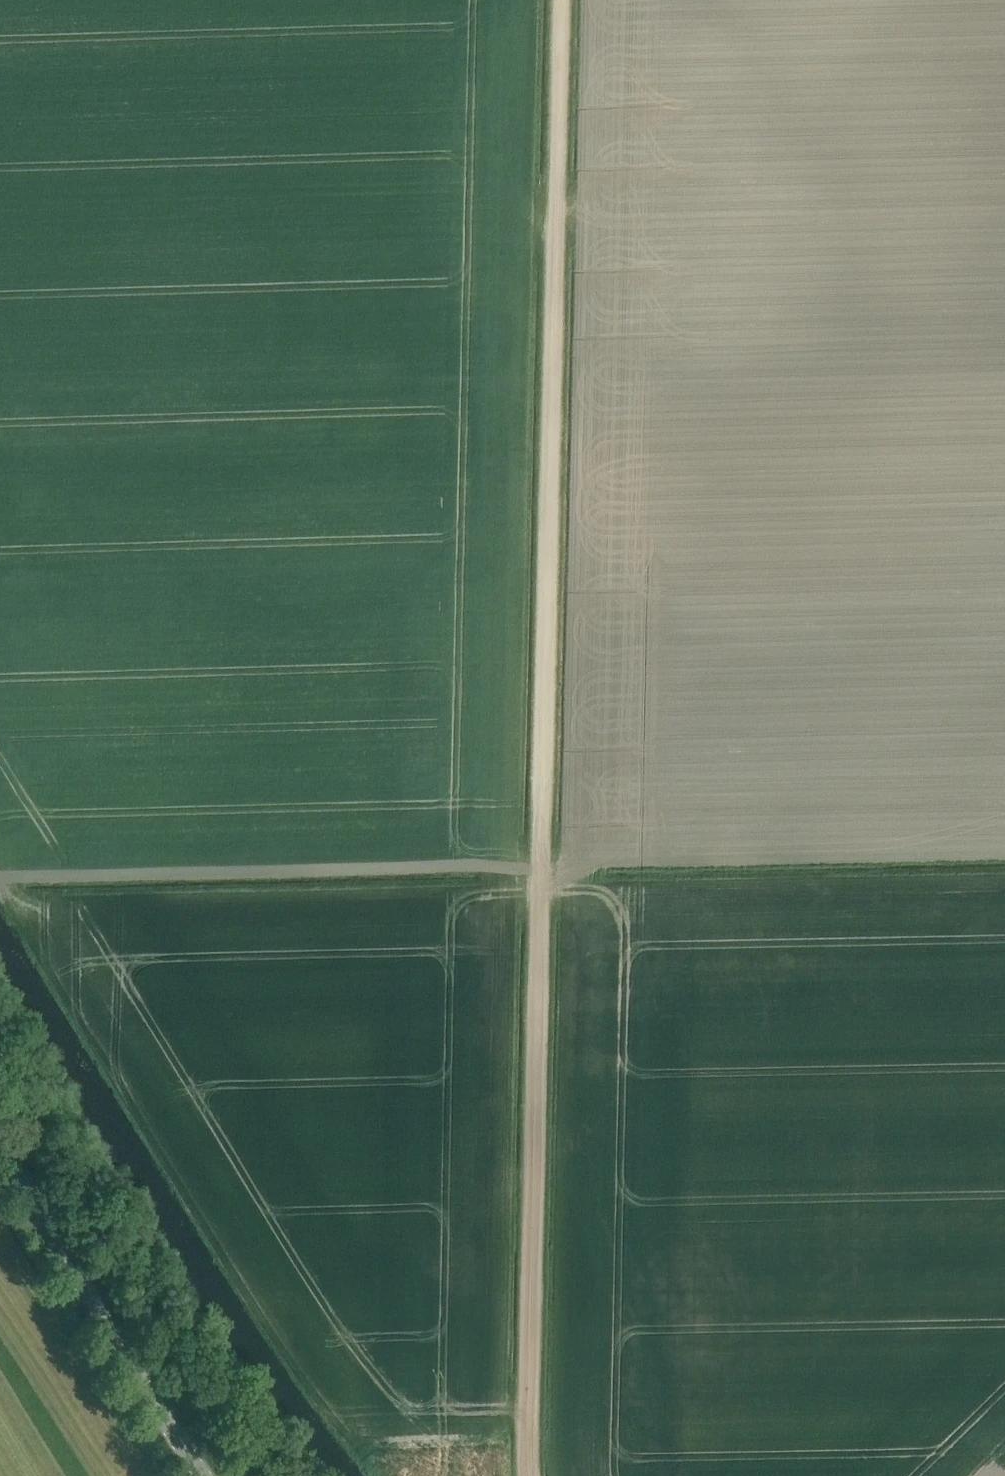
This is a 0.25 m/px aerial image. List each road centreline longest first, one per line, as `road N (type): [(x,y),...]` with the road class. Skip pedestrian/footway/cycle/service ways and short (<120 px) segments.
road 1 (track): [(530,1475),(563,0)]
road 2 (unclassified): [(204,1475),(0,1149)]

